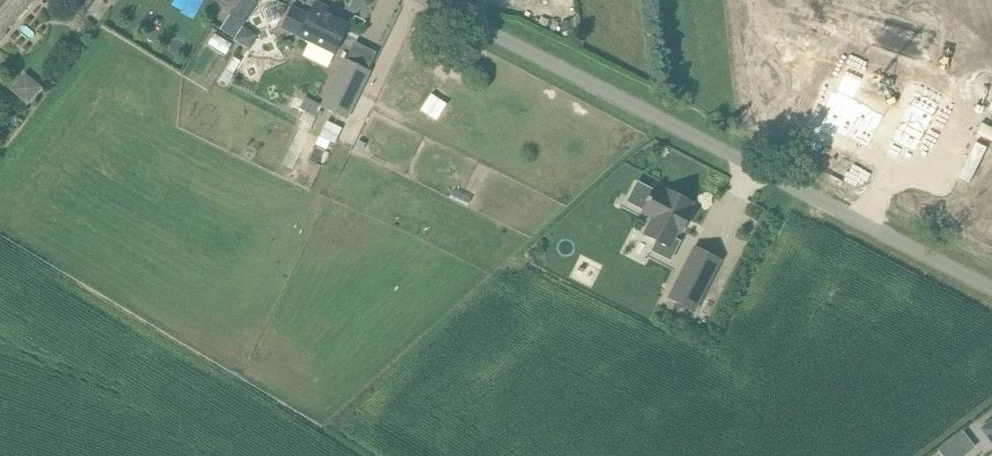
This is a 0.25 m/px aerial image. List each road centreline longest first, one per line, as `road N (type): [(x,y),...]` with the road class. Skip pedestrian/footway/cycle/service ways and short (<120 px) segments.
road 1 (unclassified): [(991,289),(427,0)]

